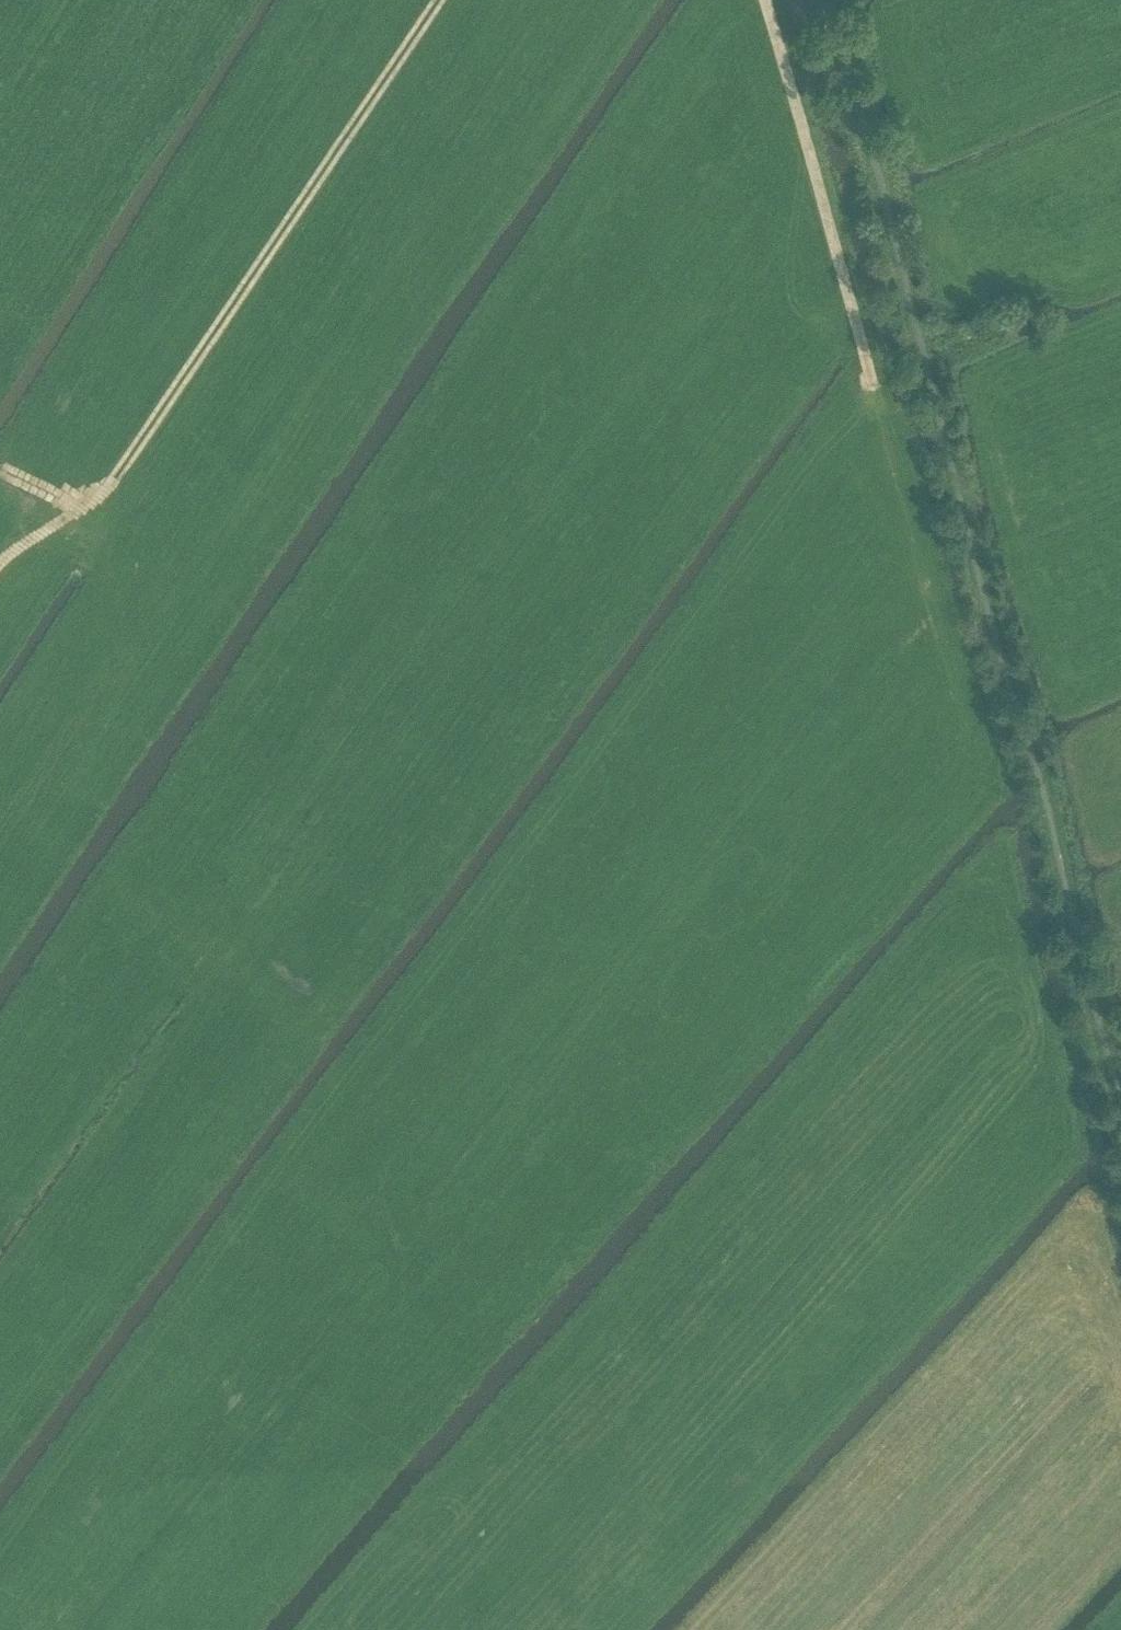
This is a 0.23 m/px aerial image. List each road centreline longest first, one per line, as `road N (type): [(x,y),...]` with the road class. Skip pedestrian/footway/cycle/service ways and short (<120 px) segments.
road 1 (track): [(0,472),(79,509),(110,487),(438,0)]
road 2 (track): [(873,384),(763,0)]

